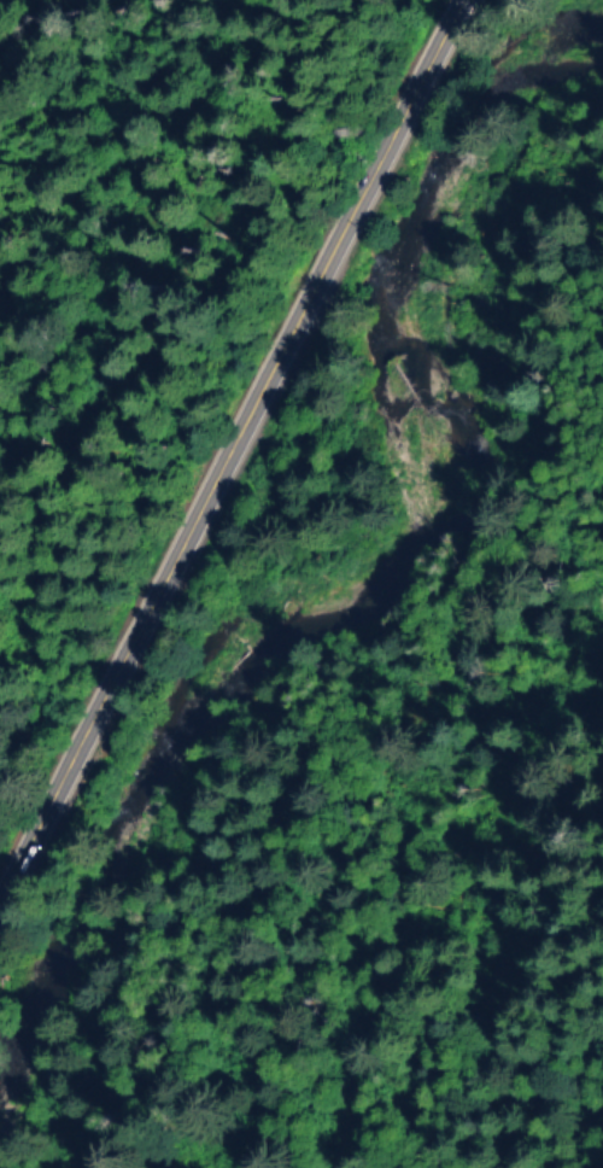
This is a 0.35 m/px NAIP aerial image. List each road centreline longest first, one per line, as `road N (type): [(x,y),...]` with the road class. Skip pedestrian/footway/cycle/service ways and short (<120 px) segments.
road 1 (trunk): [(0,900),(346,224),(471,0)]

